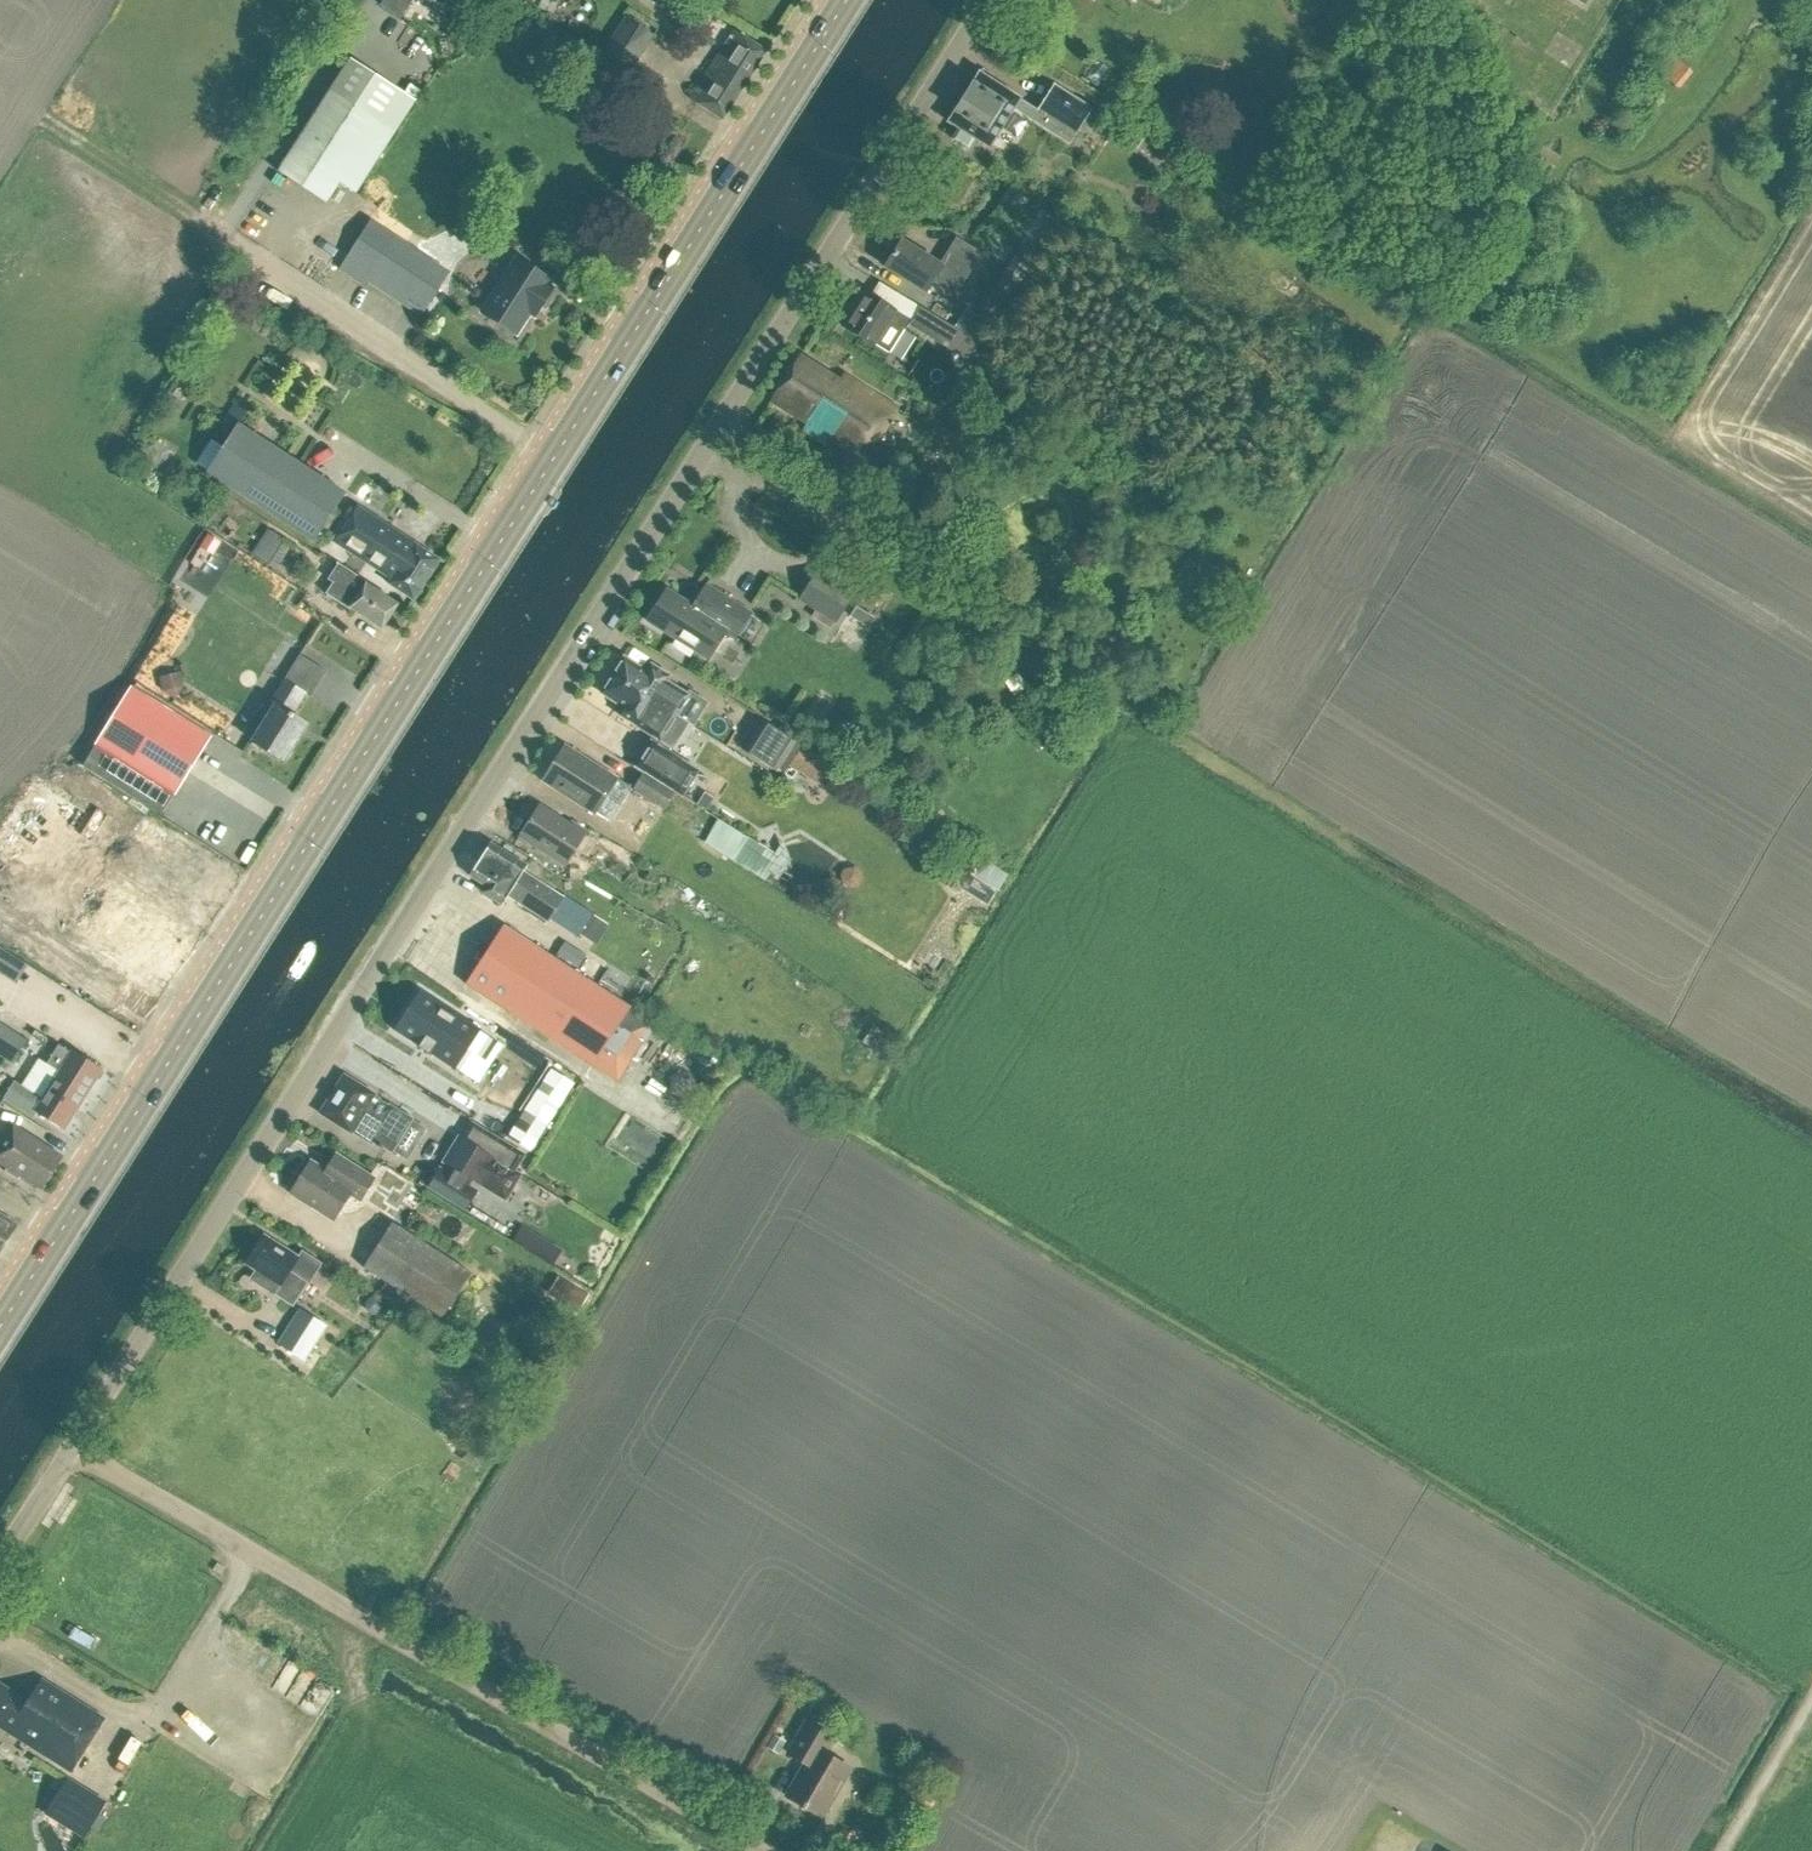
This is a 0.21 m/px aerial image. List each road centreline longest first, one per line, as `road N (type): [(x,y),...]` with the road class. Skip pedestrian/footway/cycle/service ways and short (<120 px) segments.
road 1 (unclassified): [(0,1564),(989,0)]
road 2 (primary): [(0,1322),(843,0)]
road 3 (track): [(770,1850),(72,1448)]

